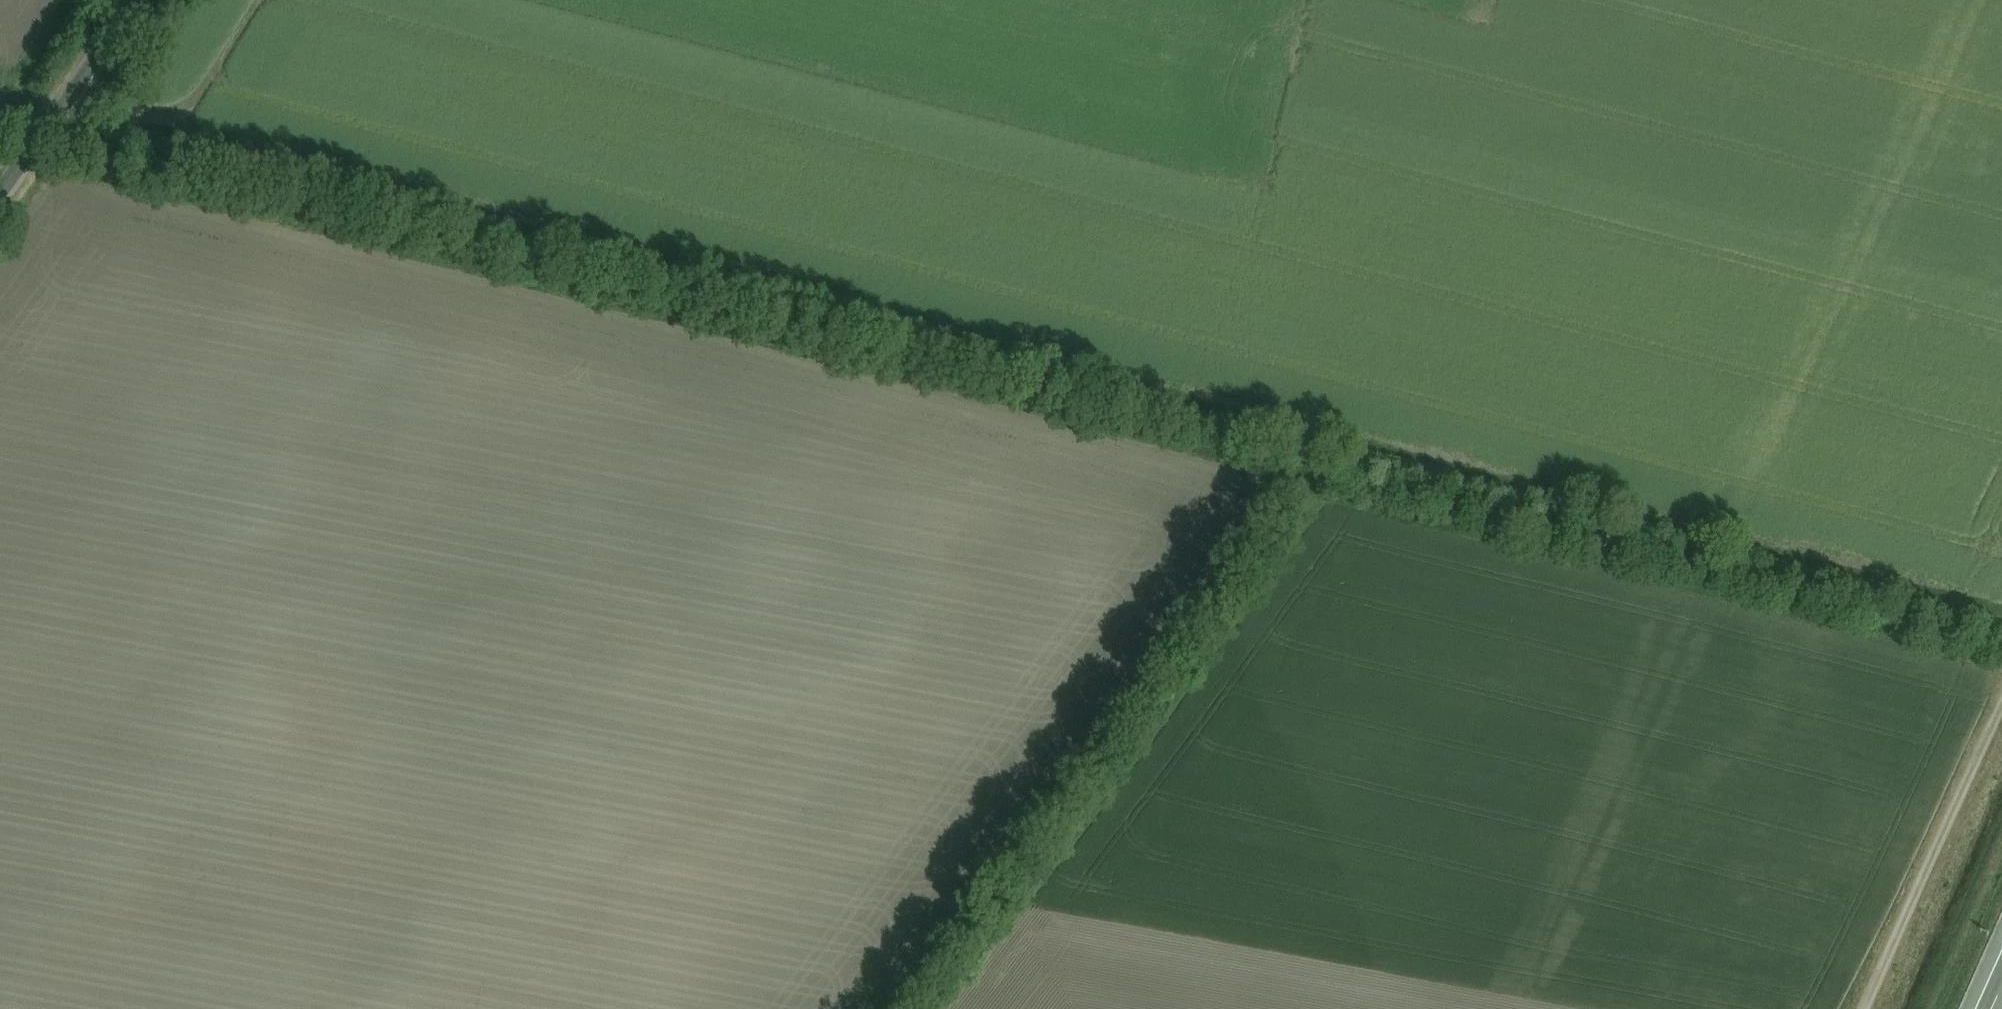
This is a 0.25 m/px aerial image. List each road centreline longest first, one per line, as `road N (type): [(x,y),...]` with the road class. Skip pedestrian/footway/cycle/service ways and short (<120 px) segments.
road 1 (track): [(2001,712),(1867,1008)]
road 2 (tertiary): [(0,206),(138,0)]

